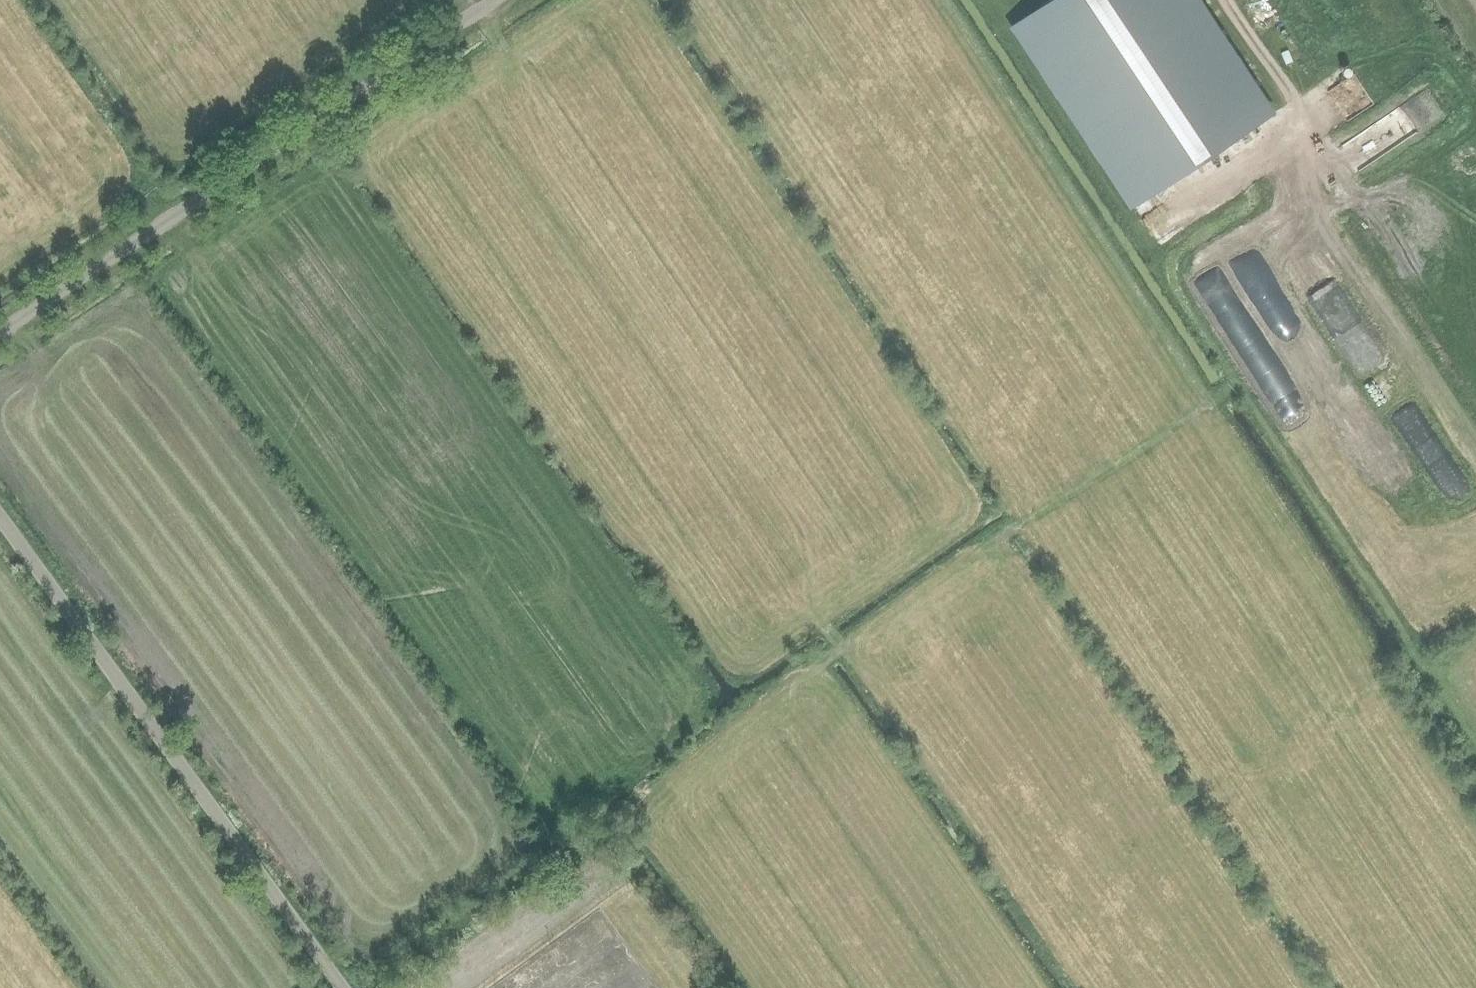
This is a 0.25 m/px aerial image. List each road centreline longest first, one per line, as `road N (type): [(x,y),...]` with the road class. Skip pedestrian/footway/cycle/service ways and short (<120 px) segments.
road 1 (tertiary): [(0,331),(493,0)]
road 2 (unclassified): [(341,987),(0,513)]

